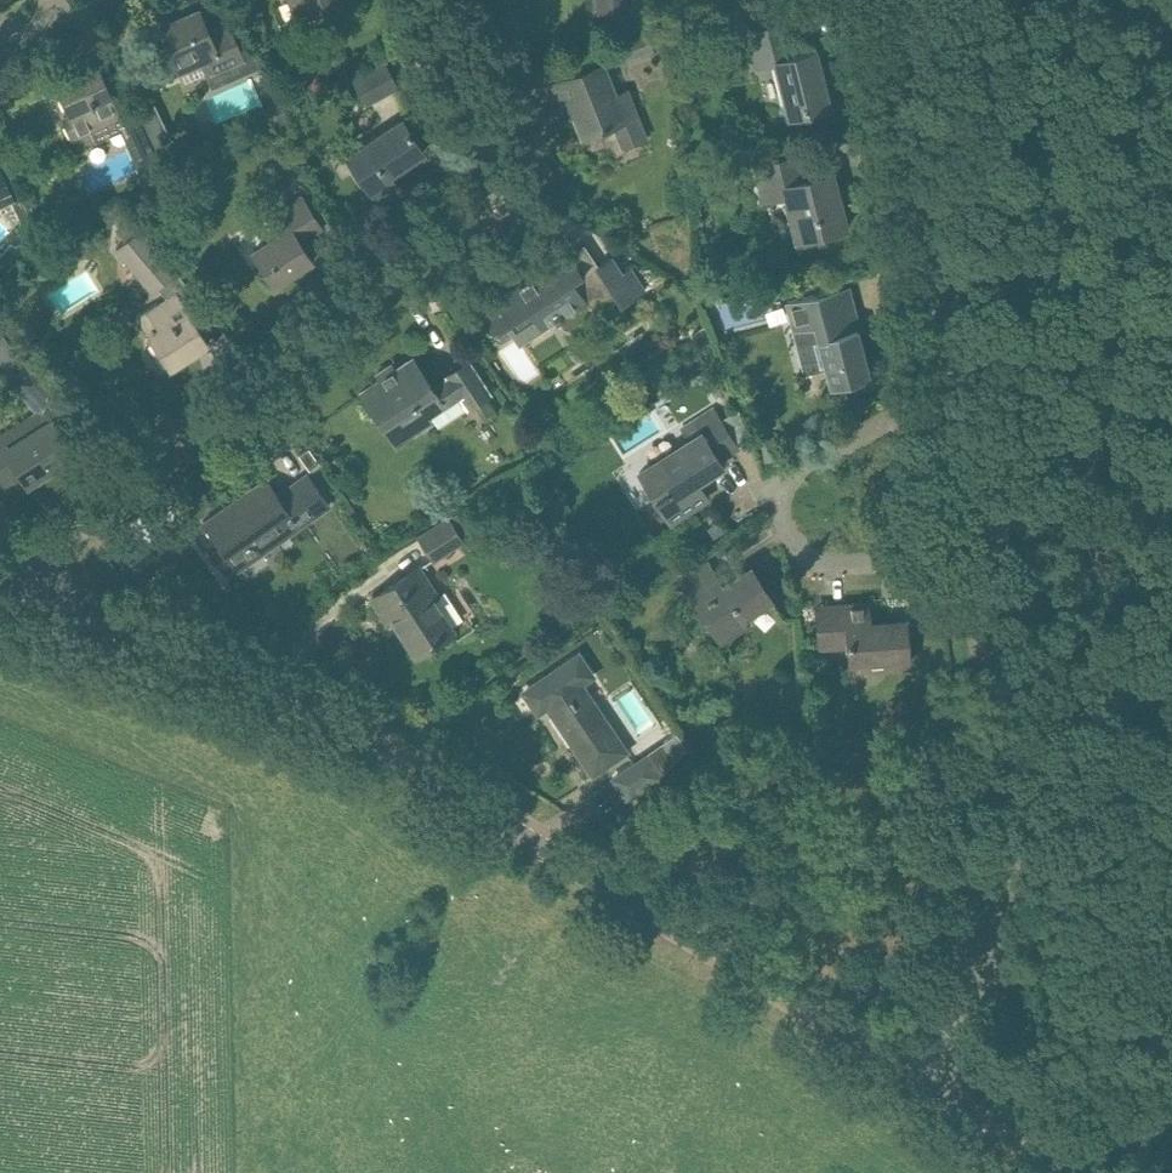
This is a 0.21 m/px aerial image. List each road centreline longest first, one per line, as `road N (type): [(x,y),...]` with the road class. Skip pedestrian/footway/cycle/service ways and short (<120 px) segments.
road 1 (residential): [(922,1079),(988,985),(1010,920),(1014,847),(890,0)]
road 2 (unclassified): [(922,1079),(354,728),(278,688),(40,593)]
road 3 (residential): [(40,593),(61,545),(479,208),(498,173),(490,134),(430,0)]
road 4 (unclassified): [(1045,1172),(922,1079)]

